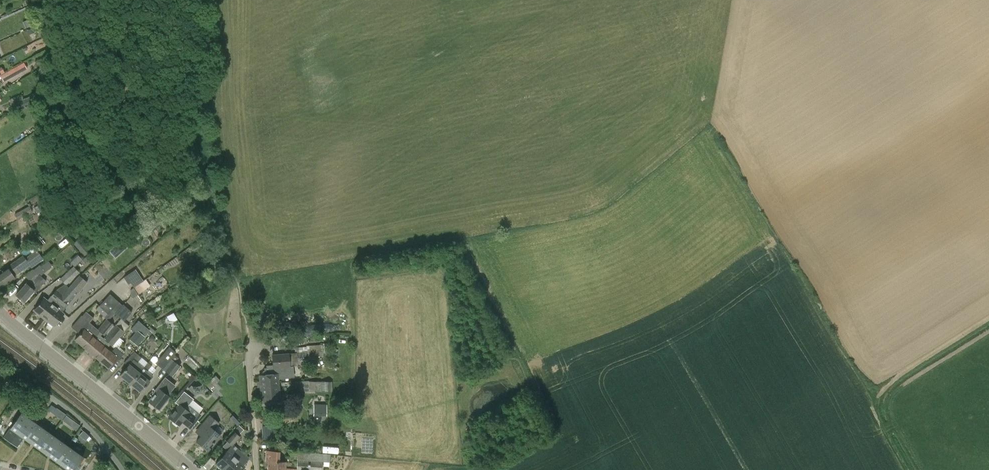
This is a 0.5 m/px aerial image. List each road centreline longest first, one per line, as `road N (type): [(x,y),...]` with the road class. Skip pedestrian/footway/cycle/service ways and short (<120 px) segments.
road 1 (residential): [(191,469),(0,315)]
road 2 (unclassified): [(122,469),(43,393),(0,385)]

